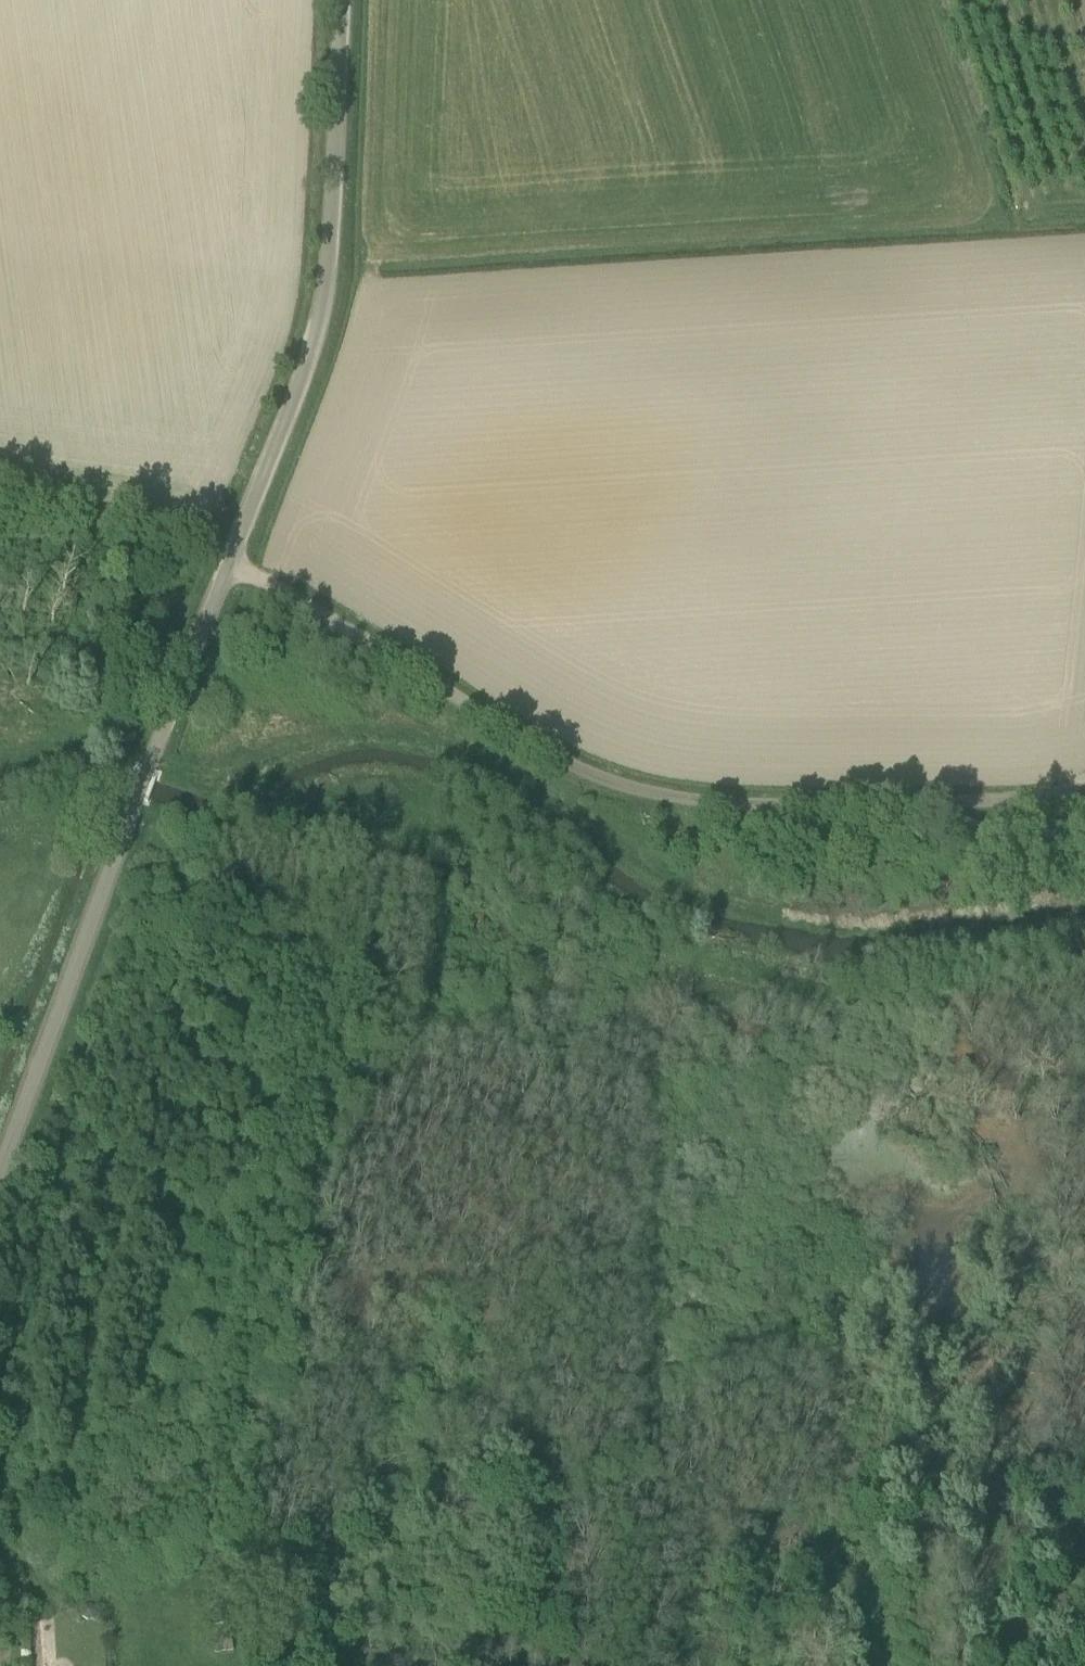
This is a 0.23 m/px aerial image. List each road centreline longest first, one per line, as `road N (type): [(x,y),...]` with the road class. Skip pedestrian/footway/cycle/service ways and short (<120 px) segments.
road 1 (unclassified): [(236,564),(558,761),(691,807),(1084,795)]
road 2 (unclassified): [(0,1175),(134,804),(236,564)]
road 3 (unclassified): [(236,564),(307,380),(333,269),(347,0)]

